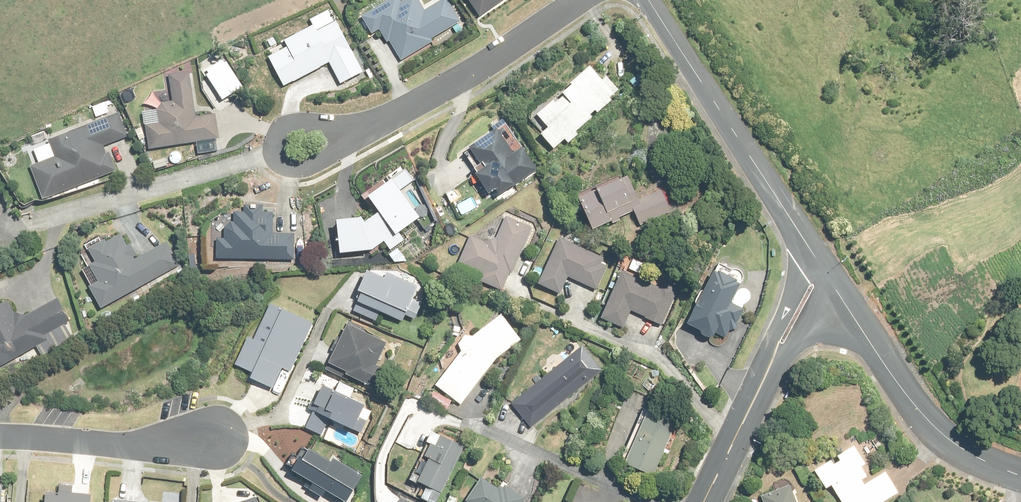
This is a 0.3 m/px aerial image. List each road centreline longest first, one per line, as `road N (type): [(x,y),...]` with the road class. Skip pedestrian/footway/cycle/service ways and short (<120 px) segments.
road 1 (tertiary): [(827,275),(649,0)]
road 2 (residential): [(300,146),(413,105),(579,0)]
road 3 (tertiary): [(1020,476),(963,449),(931,423),(827,275)]
road 4 (tertiary): [(704,501),(812,284),(827,275)]
road 5 (residential): [(225,437),(154,446),(0,436)]

